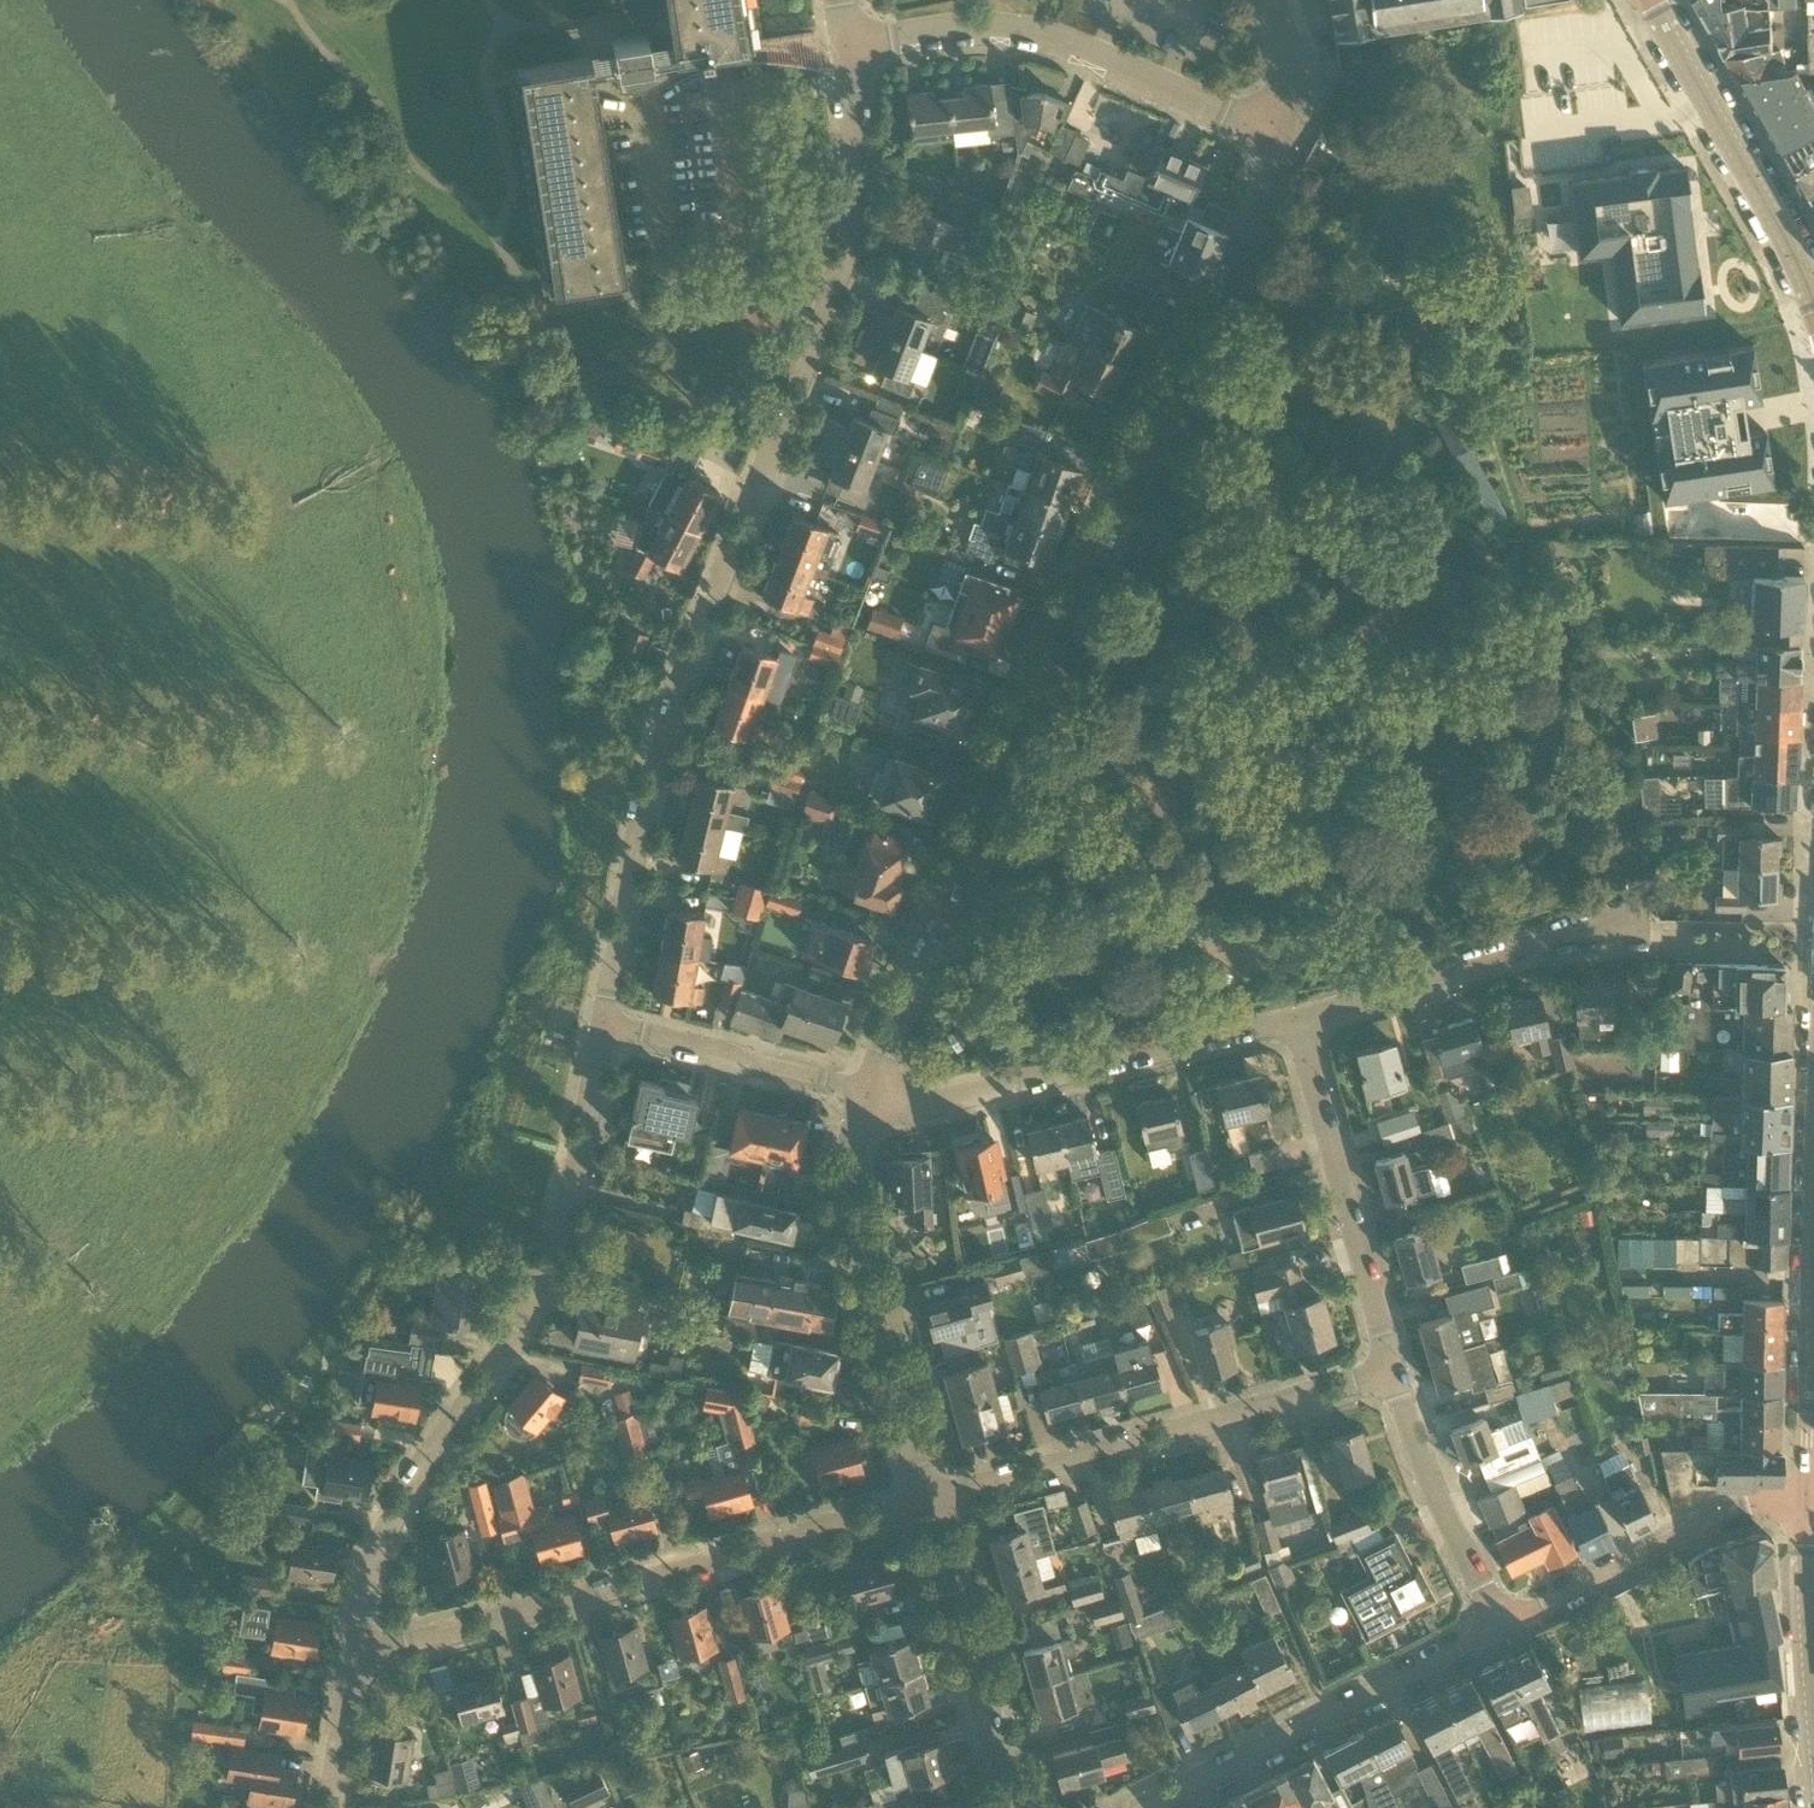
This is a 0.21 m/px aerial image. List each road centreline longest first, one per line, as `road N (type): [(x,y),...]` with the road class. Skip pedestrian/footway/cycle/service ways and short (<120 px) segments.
road 1 (residential): [(867,1099),(896,1008),(1283,144)]
road 2 (residential): [(600,1032),(648,763),(820,322)]
road 3 (residential): [(366,1661),(379,1591),(412,1511),(538,1295),(571,1204),(600,1032)]
road 4 (residential): [(366,1661),(927,1512)]
road 5 (residential): [(927,1512),(1391,1384)]
road 6 (residential): [(1283,144),(1070,47),(978,31),(848,49)]
road 7 (residential): [(867,1099),(968,1109),(1291,1021)]
road 8 (residential): [(927,1512),(847,1196),(867,1099)]
road 9 (residential): [(1506,1630),(1166,1807)]
road 10 (residential): [(1391,1384),(1291,1021)]
road 11 (residential): [(1291,1021),(1566,943),(1655,942)]
road 12 (tertiary): [(1813,300),(1653,0)]
road 13 (residential): [(1809,1502),(1699,1527),(1506,1630)]
road 14 (residential): [(1014,1807),(927,1512)]
road 15 (residential): [(820,322),(833,290),(849,183),(848,49)]
road 16 (residential): [(600,1032),(867,1099)]
road 17 (residential): [(1506,1630),(1391,1384)]
road 18 (tertiary): [(1813,1713),(1809,1502)]
road 19 (residential): [(1283,144),(1294,60),(1270,0)]
road 20 (residential): [(339,1807),(366,1661)]
road 21 (tertiary): [(1809,1502),(1813,1354)]

